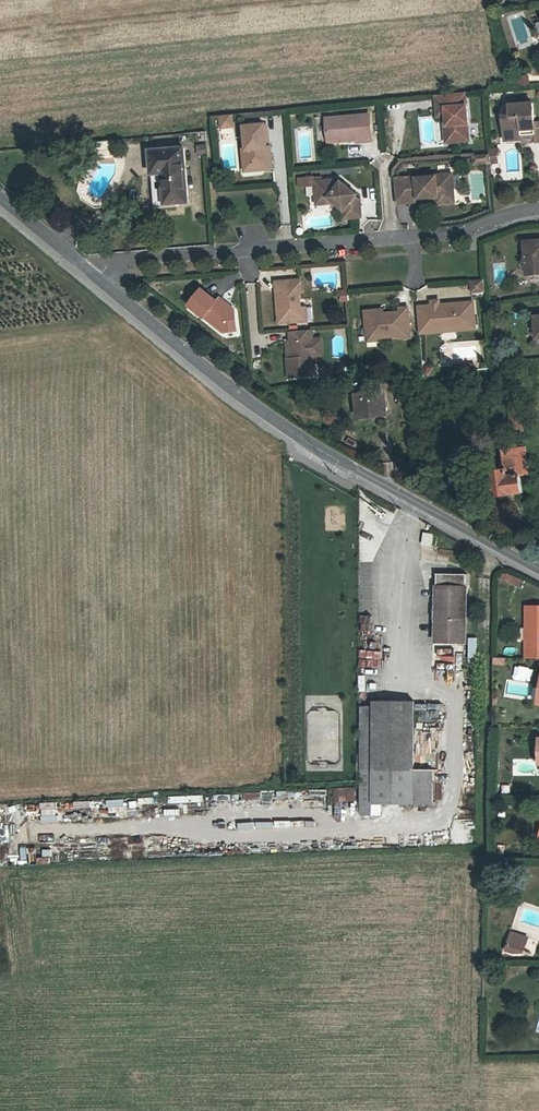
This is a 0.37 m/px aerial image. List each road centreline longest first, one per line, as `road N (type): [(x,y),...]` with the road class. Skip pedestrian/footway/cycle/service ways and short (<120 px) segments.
road 1 (residential): [(96,278),(273,421),(538,570)]
road 2 (residential): [(96,278),(124,261),(469,232),(538,209)]
road 3 (track): [(491,545),(483,830)]
road 4 (residential): [(0,197),(96,278)]

